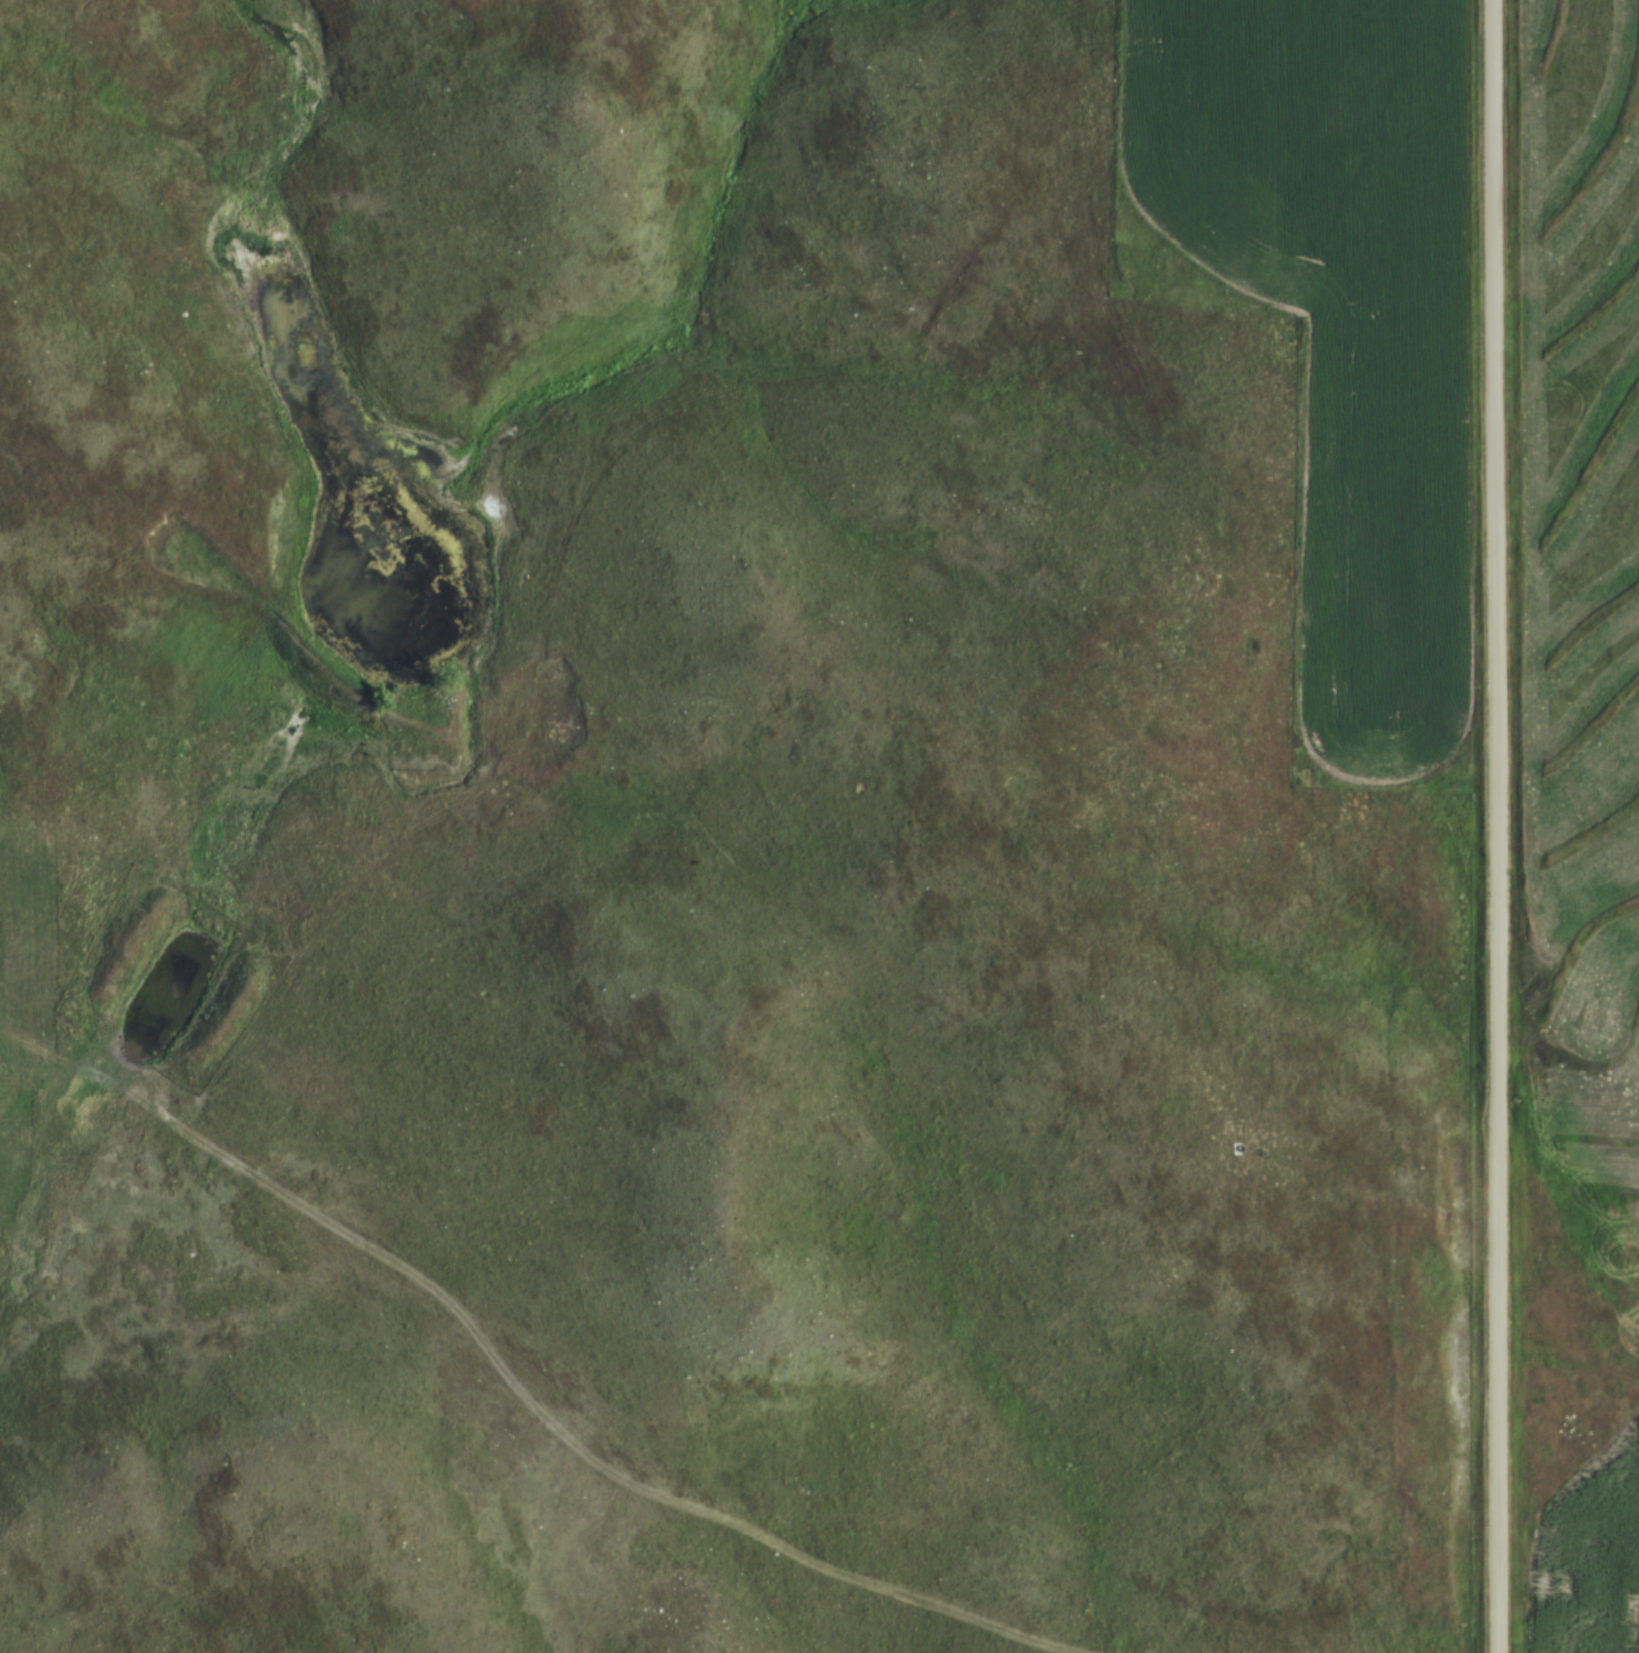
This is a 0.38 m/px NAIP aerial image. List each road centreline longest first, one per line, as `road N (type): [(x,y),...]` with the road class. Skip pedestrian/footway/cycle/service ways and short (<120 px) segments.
road 1 (residential): [(1495,1652),(1491,0)]

